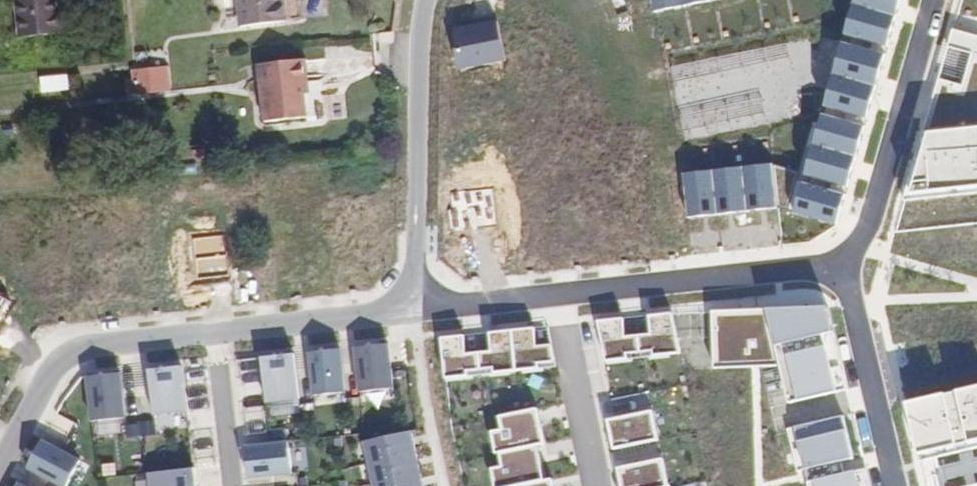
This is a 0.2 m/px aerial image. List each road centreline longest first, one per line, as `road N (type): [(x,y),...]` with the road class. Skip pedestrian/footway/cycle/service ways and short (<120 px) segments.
road 1 (residential): [(426,0),(417,124),(420,309)]
road 2 (residential): [(556,295),(842,266)]
road 3 (residential): [(213,331),(102,342),(58,358),(0,468)]
road 4 (residential): [(842,266),(861,244),(928,0)]
road 5 (residential): [(842,266),(893,485)]
road 6 (residential): [(420,309),(213,331)]
road 7 (residential): [(597,485),(556,295)]
road 8 (residential): [(213,331),(230,485)]
road 9 (residential): [(420,309),(556,295)]

